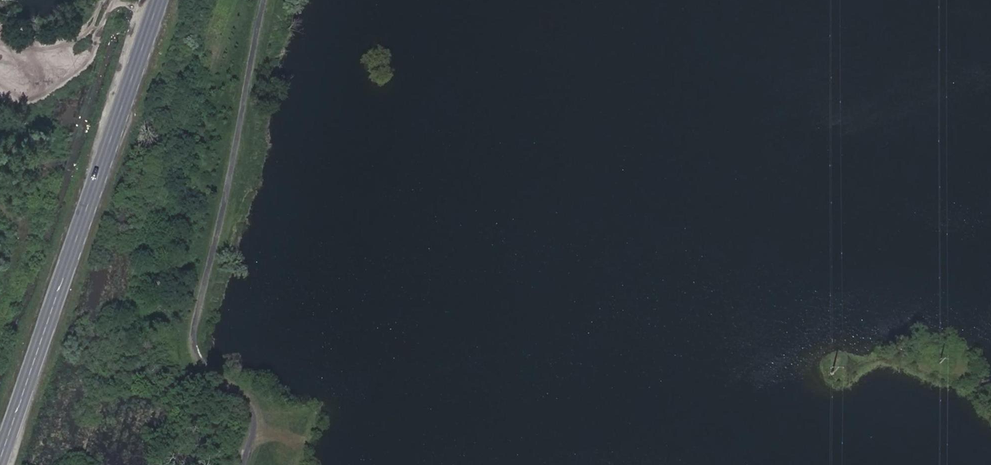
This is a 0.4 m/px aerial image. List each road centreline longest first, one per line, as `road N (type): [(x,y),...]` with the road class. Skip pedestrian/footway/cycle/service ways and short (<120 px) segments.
road 1 (secondary): [(0,463),(160,0)]

